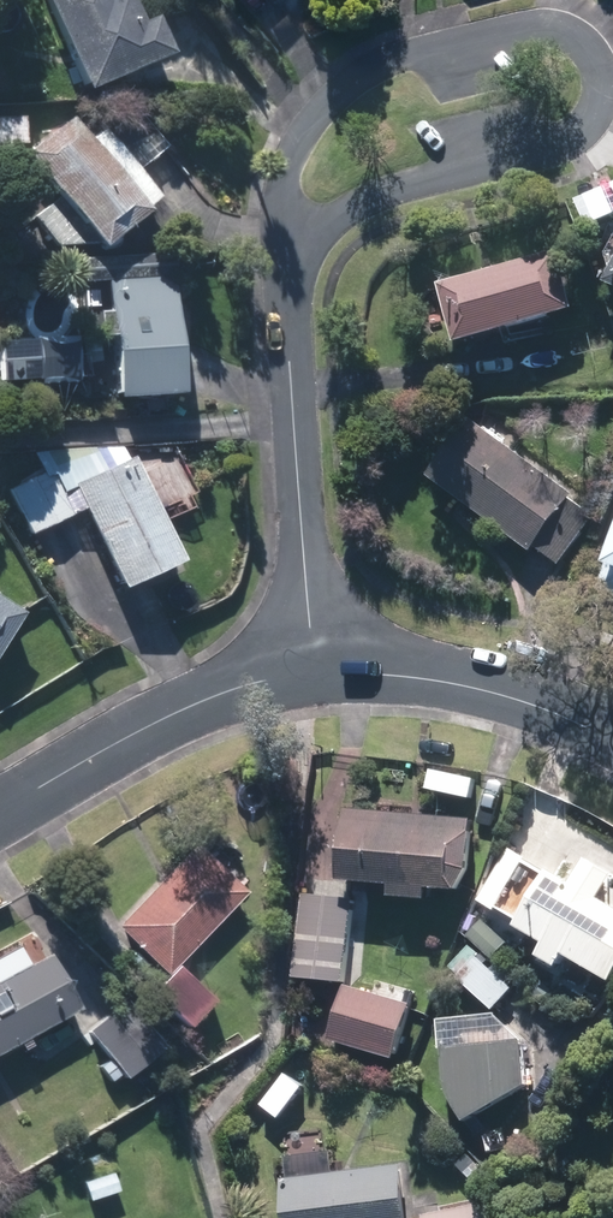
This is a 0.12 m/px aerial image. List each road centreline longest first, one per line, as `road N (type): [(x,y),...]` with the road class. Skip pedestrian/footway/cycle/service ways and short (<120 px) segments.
road 1 (residential): [(296,256),(286,209),(294,148),(318,110),(365,71),(539,27),(560,30),(592,54),(602,87),(597,112),(570,142),(403,189),(331,226)]
road 2 (residential): [(314,672),(290,365),(296,256)]
road 3 (residential): [(0,813),(198,707),(314,672)]
road 4 (residential): [(314,672),(395,669),(515,693),(612,729)]

